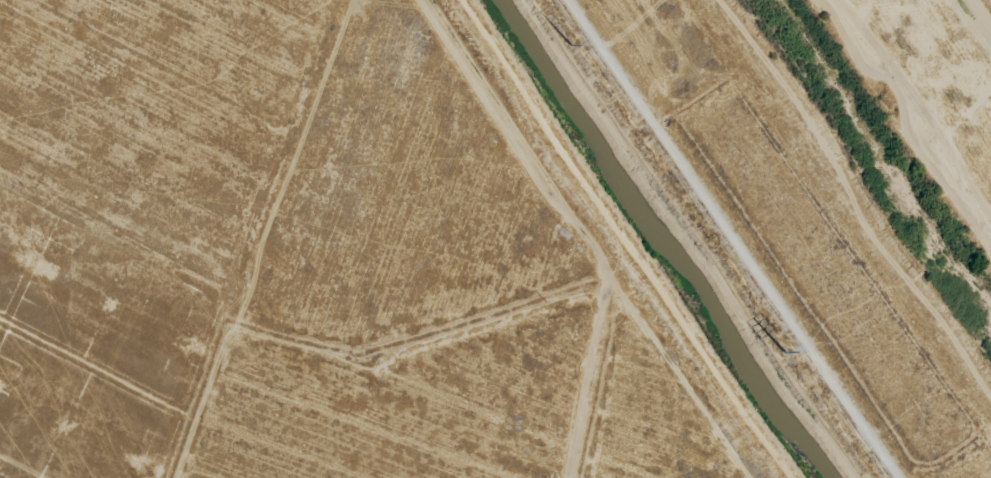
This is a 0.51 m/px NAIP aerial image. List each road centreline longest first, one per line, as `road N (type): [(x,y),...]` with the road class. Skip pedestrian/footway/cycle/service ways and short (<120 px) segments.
road 1 (track): [(452,0),(786,477)]
road 2 (track): [(896,477),(564,0)]

